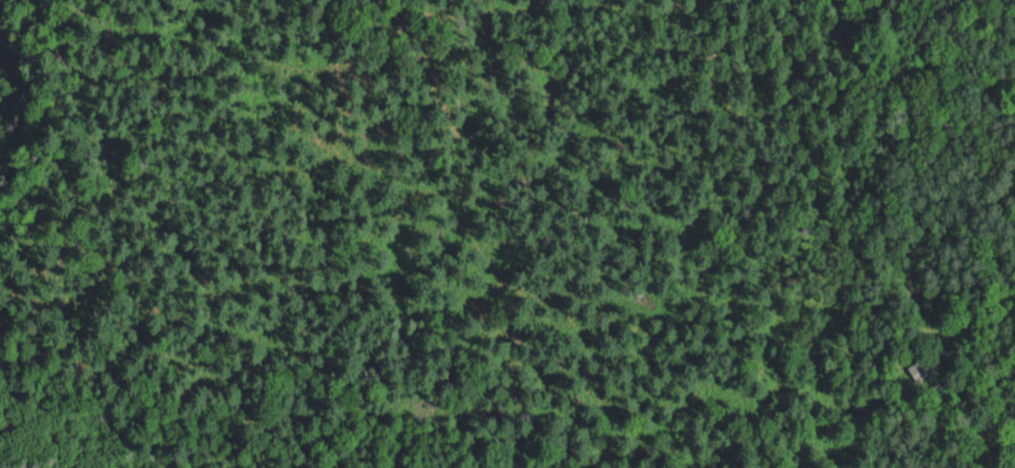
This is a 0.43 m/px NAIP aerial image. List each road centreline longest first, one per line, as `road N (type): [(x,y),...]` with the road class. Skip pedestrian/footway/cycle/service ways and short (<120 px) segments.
road 1 (track): [(883,0),(918,162),(914,294),(1000,467)]

